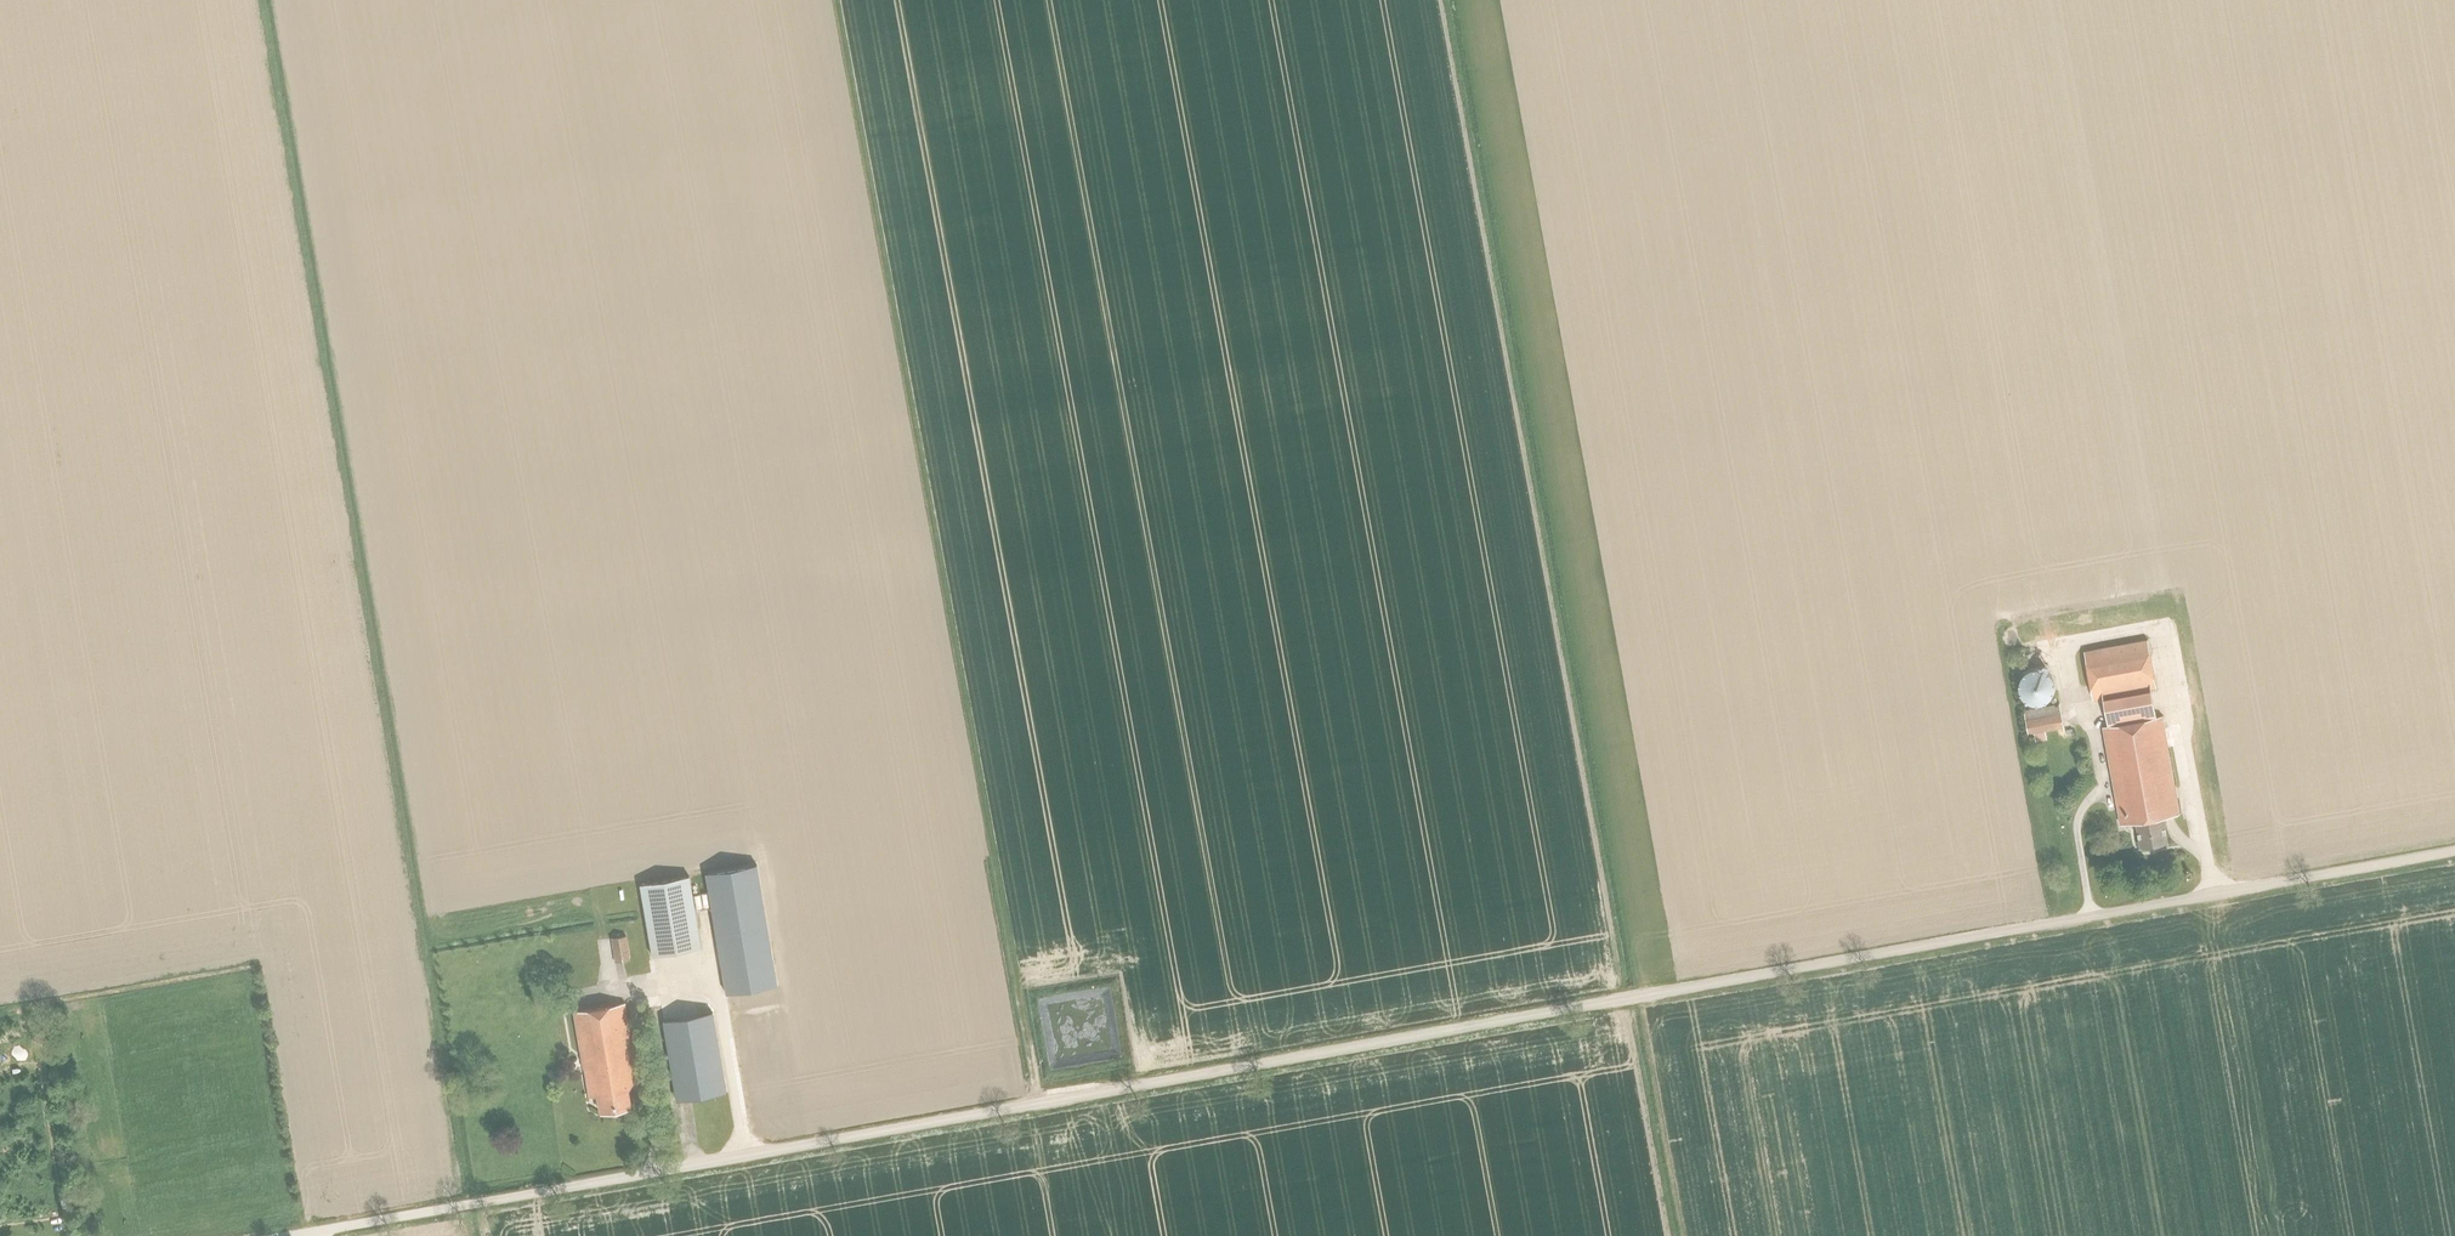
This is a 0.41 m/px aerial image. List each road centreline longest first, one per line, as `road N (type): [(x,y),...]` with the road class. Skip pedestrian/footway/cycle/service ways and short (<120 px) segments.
road 1 (unclassified): [(298,1235),(2454,853)]
road 2 (track): [(1039,1104),(838,0)]

